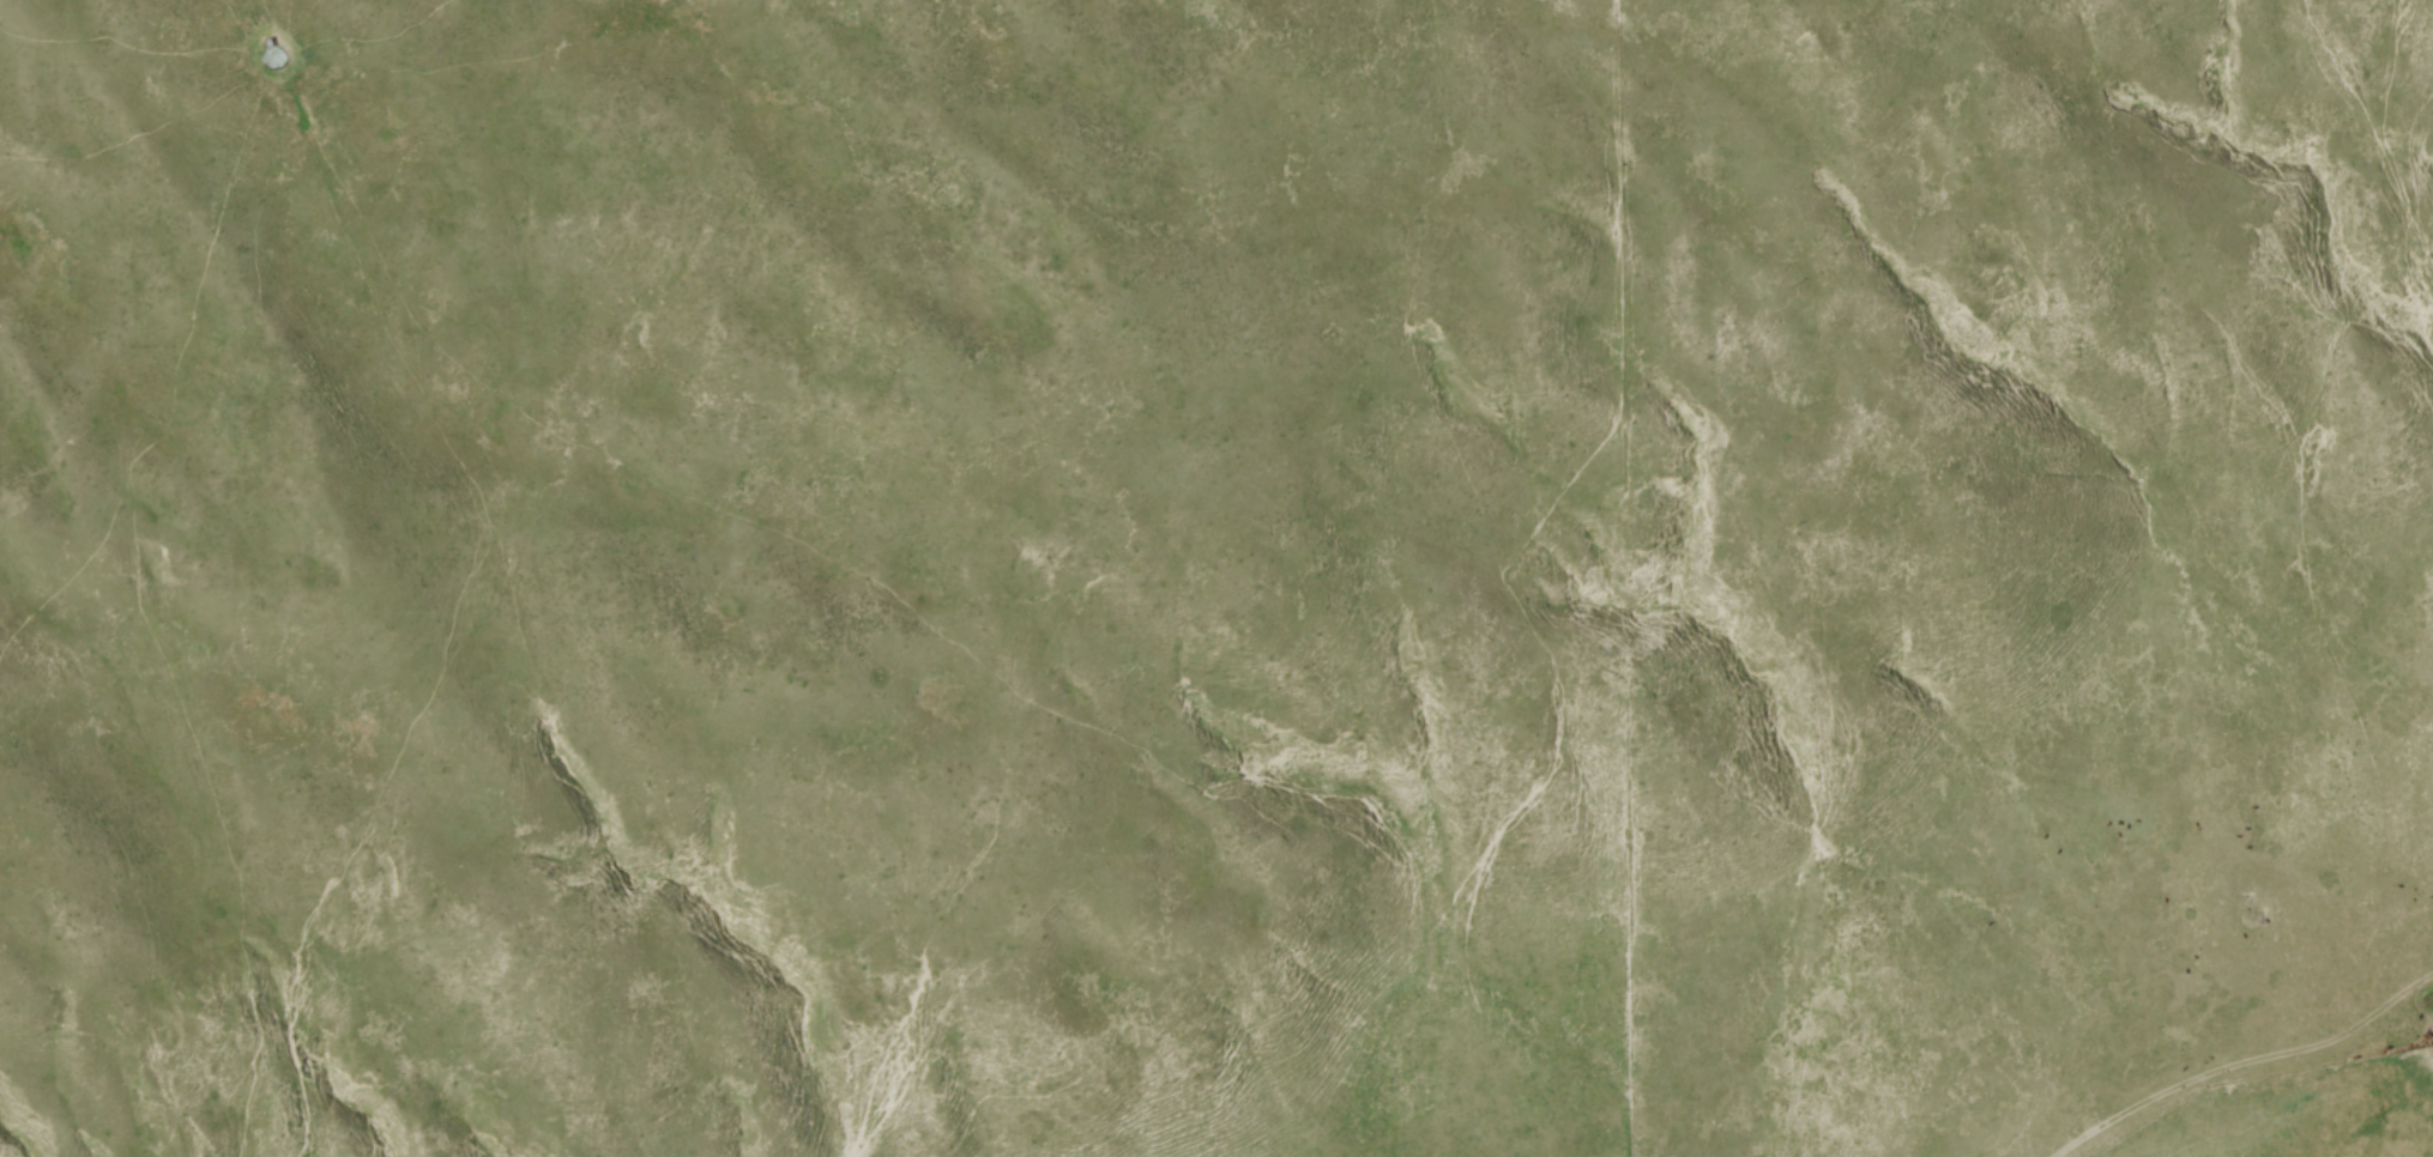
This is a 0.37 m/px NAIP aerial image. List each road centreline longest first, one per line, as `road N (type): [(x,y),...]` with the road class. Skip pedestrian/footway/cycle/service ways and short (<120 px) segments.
road 1 (track): [(2086,1156),(2274,1061),(2407,1008),(2432,973)]

